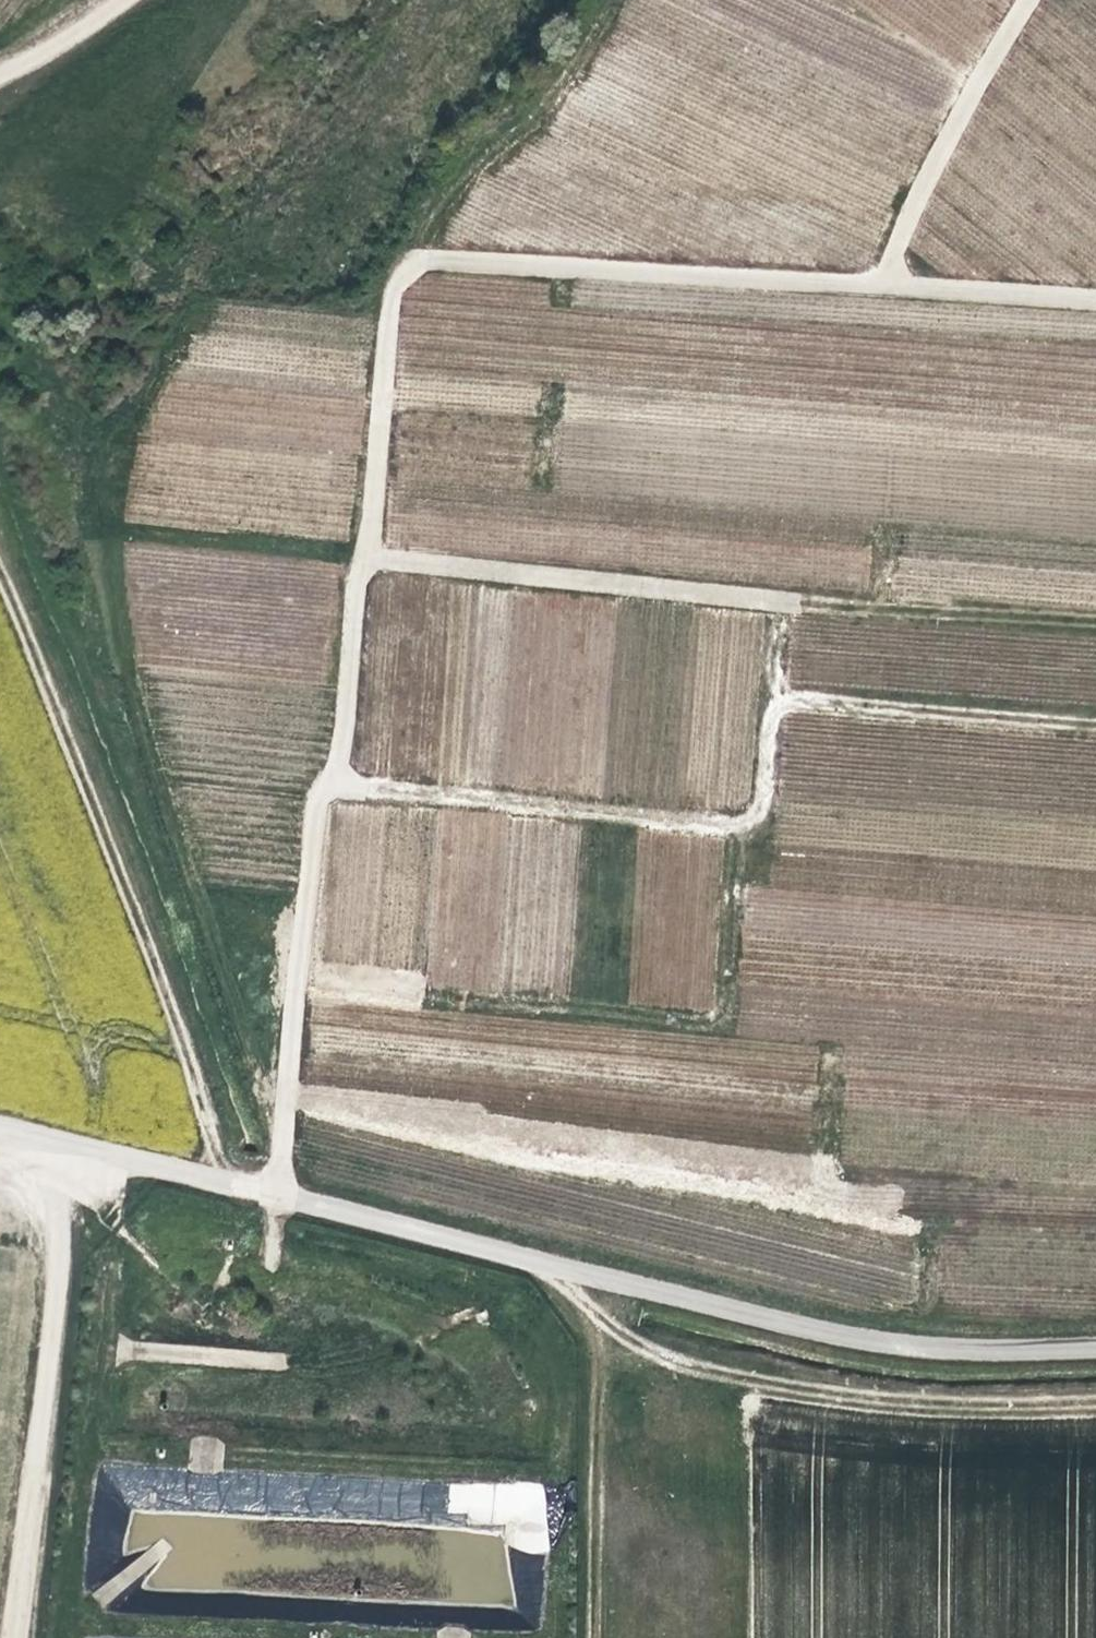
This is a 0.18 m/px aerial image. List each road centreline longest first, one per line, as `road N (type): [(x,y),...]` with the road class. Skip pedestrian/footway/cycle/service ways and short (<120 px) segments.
road 1 (track): [(334,781),(719,818),(750,807),(765,775),(774,686),(1095,717)]
road 2 (unclassified): [(270,1200),(820,1332),(927,1348),(1095,1339)]
road 3 (unclassified): [(895,284),(421,257),(395,275),(370,553)]
road 4 (unclassified): [(370,553),(349,590),(334,781),(313,792),(270,1200)]
road 5 (track): [(1095,1407),(895,1409),(669,1365),(598,1330),(553,1268)]
road 6 (unclassified): [(370,553),(780,597)]
road 7 (track): [(774,686),(780,597),(1095,613)]
road 8 (unclassified): [(33,1475),(57,1226),(42,1145)]
road 9 (unclassified): [(895,284),(900,231),(1027,0)]
road 10 (unclassified): [(42,1145),(270,1200)]
road 11 (unclassified): [(1095,299),(895,284)]
road 12 (track): [(11,1637),(33,1475)]

